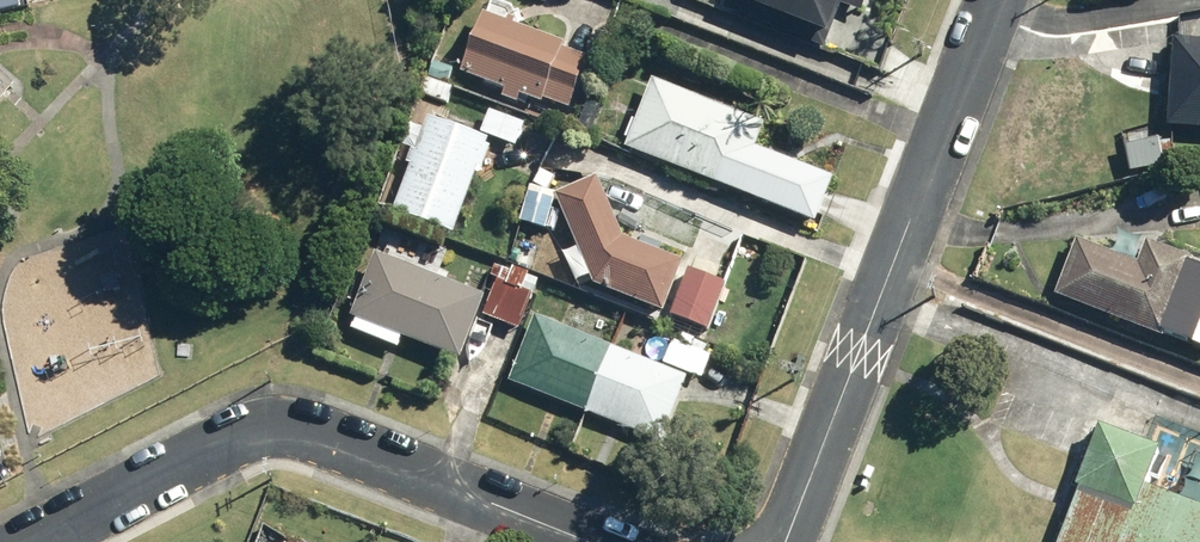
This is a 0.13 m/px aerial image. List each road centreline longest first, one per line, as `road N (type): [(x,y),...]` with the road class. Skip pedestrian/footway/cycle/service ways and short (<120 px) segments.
road 1 (residential): [(587,541),(279,427),(240,436),(28,541)]
road 2 (residential): [(997,0),(787,541)]

